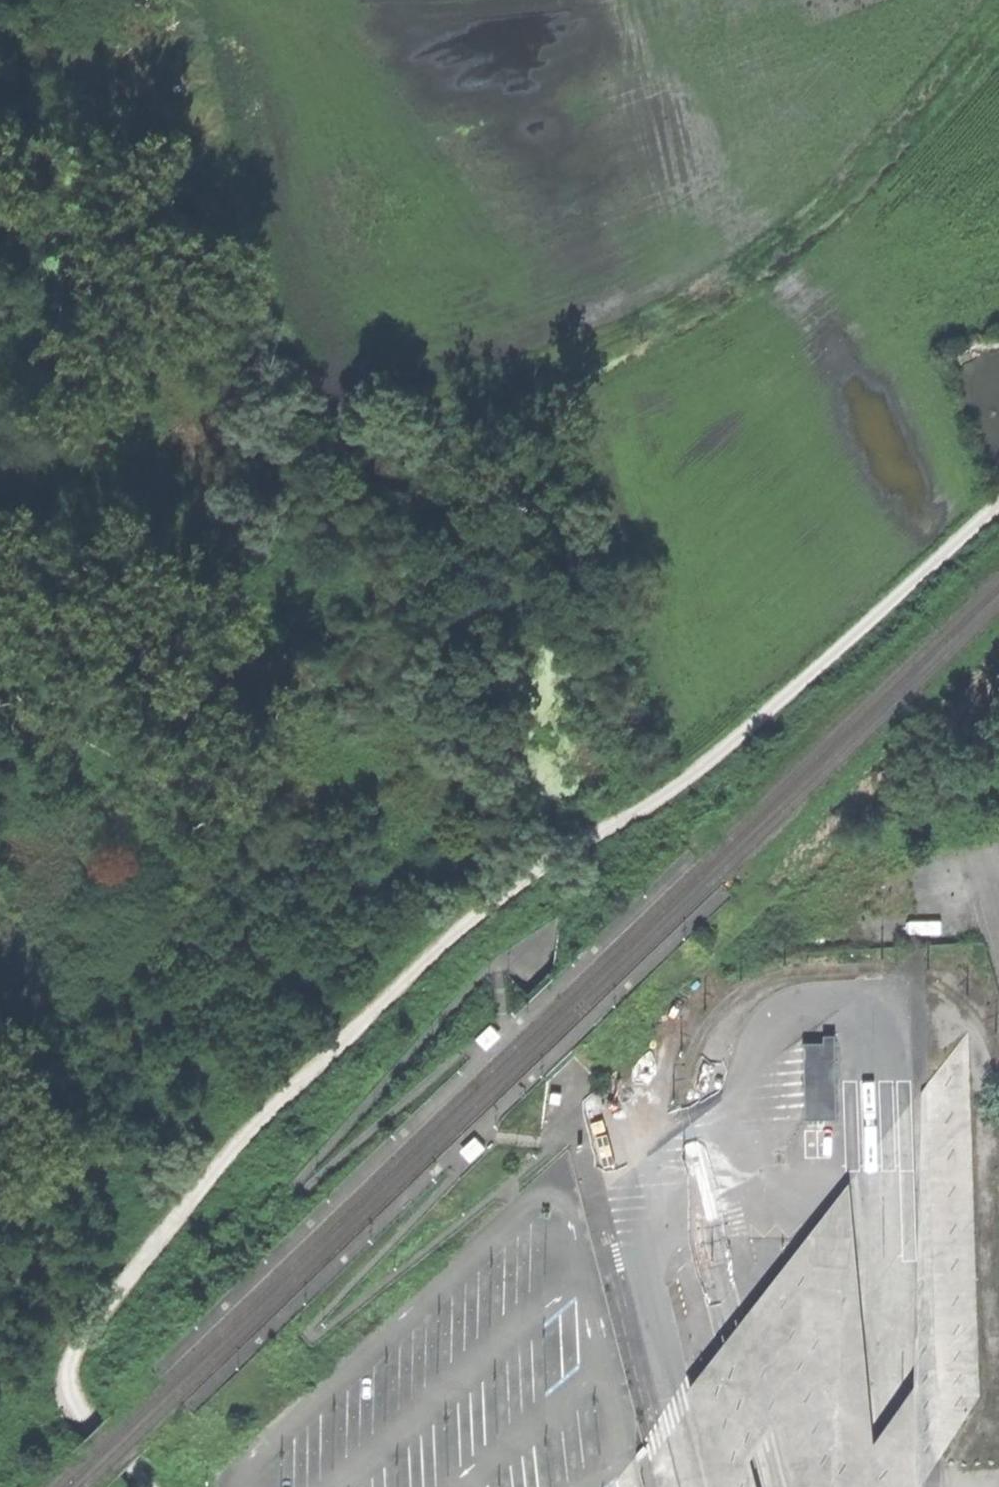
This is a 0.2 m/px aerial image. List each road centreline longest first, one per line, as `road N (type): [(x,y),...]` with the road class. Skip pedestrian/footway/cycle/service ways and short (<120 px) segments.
road 1 (track): [(150,1486),(81,1412),(71,1369),(80,1339),(235,1144),(454,931),(722,750),(998,505)]

